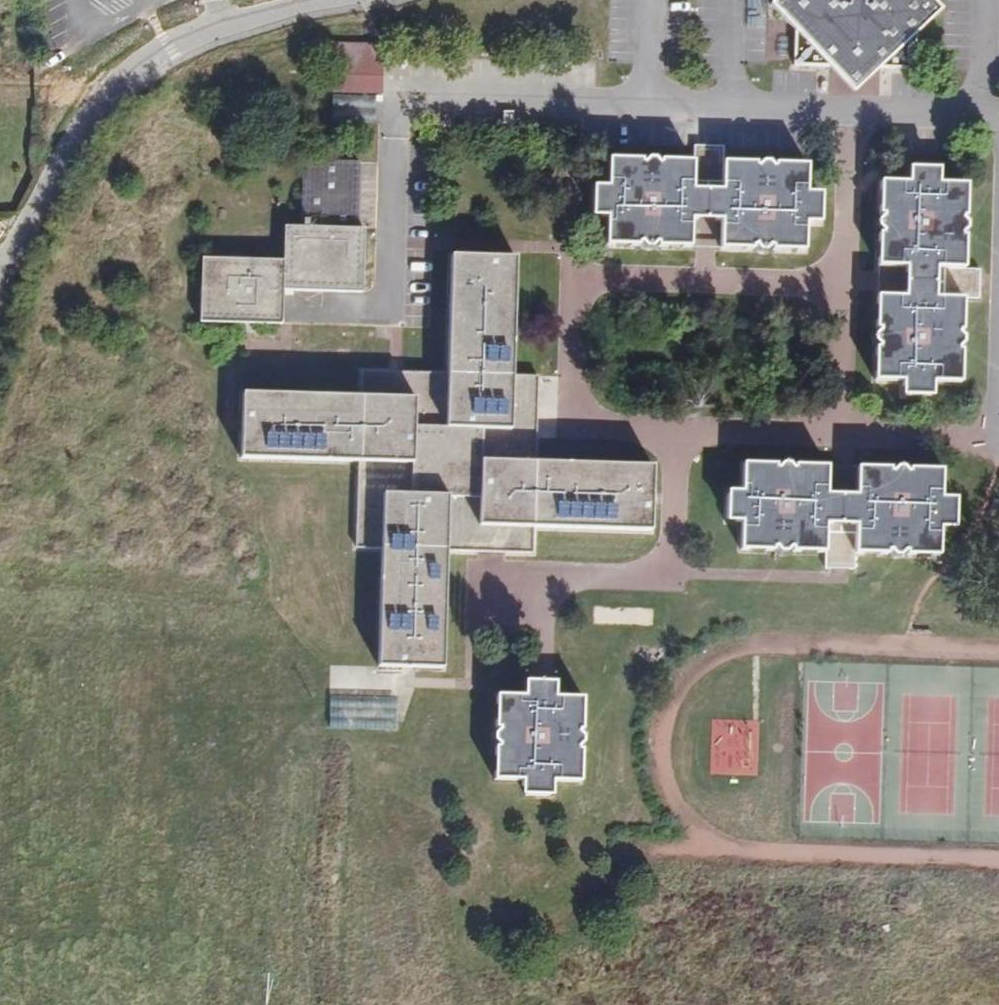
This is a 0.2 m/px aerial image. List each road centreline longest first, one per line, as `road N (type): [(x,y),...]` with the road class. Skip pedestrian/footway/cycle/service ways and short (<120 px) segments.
road 1 (residential): [(335,0),(222,26),(169,46),(117,78),(40,179),(0,285)]

